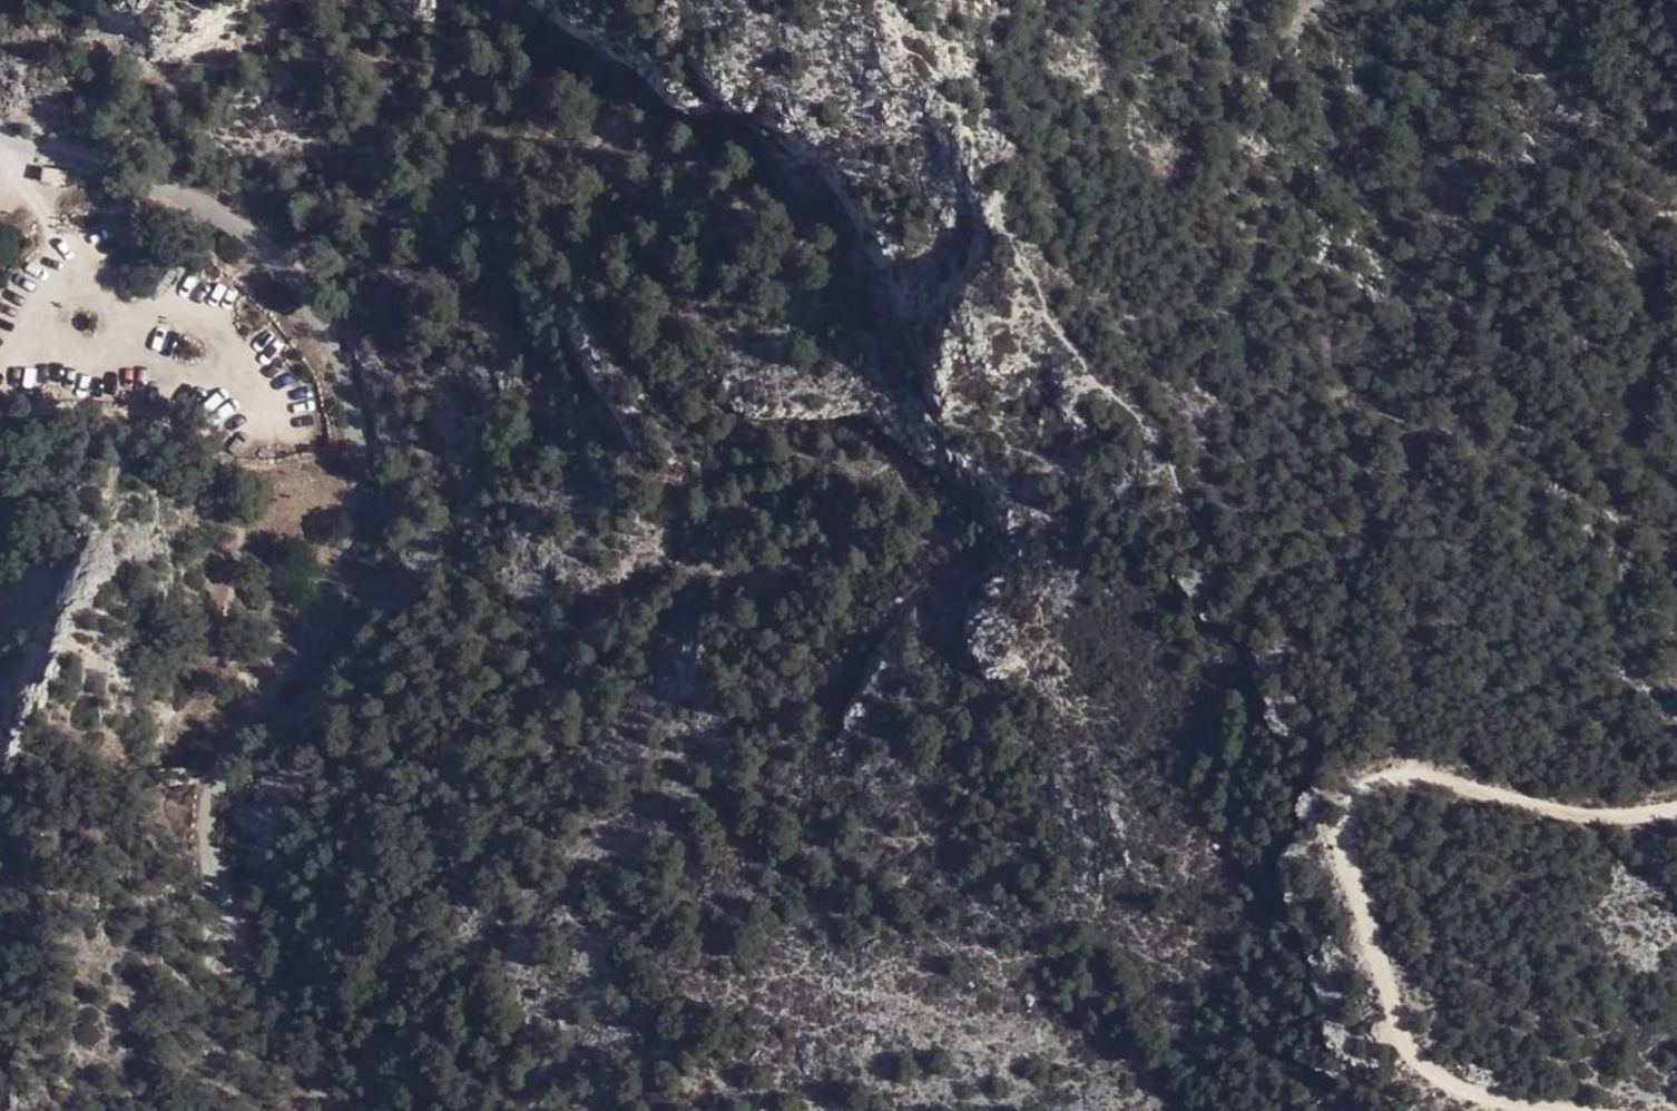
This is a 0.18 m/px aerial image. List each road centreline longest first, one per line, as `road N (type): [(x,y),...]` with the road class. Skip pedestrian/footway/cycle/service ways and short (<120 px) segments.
road 1 (unclassified): [(335,1110),(285,1036),(246,951),(211,807),(224,767),(316,631),(349,559),(360,461),(343,370),(306,293),(245,230),(169,189),(0,133)]
road 2 (track): [(1676,809),(1631,817),(1553,812),(1426,778),(1386,778),(1360,793),(1348,816),(1347,848),(1405,1044),(1434,1074),(1484,1097),(1571,1110)]

